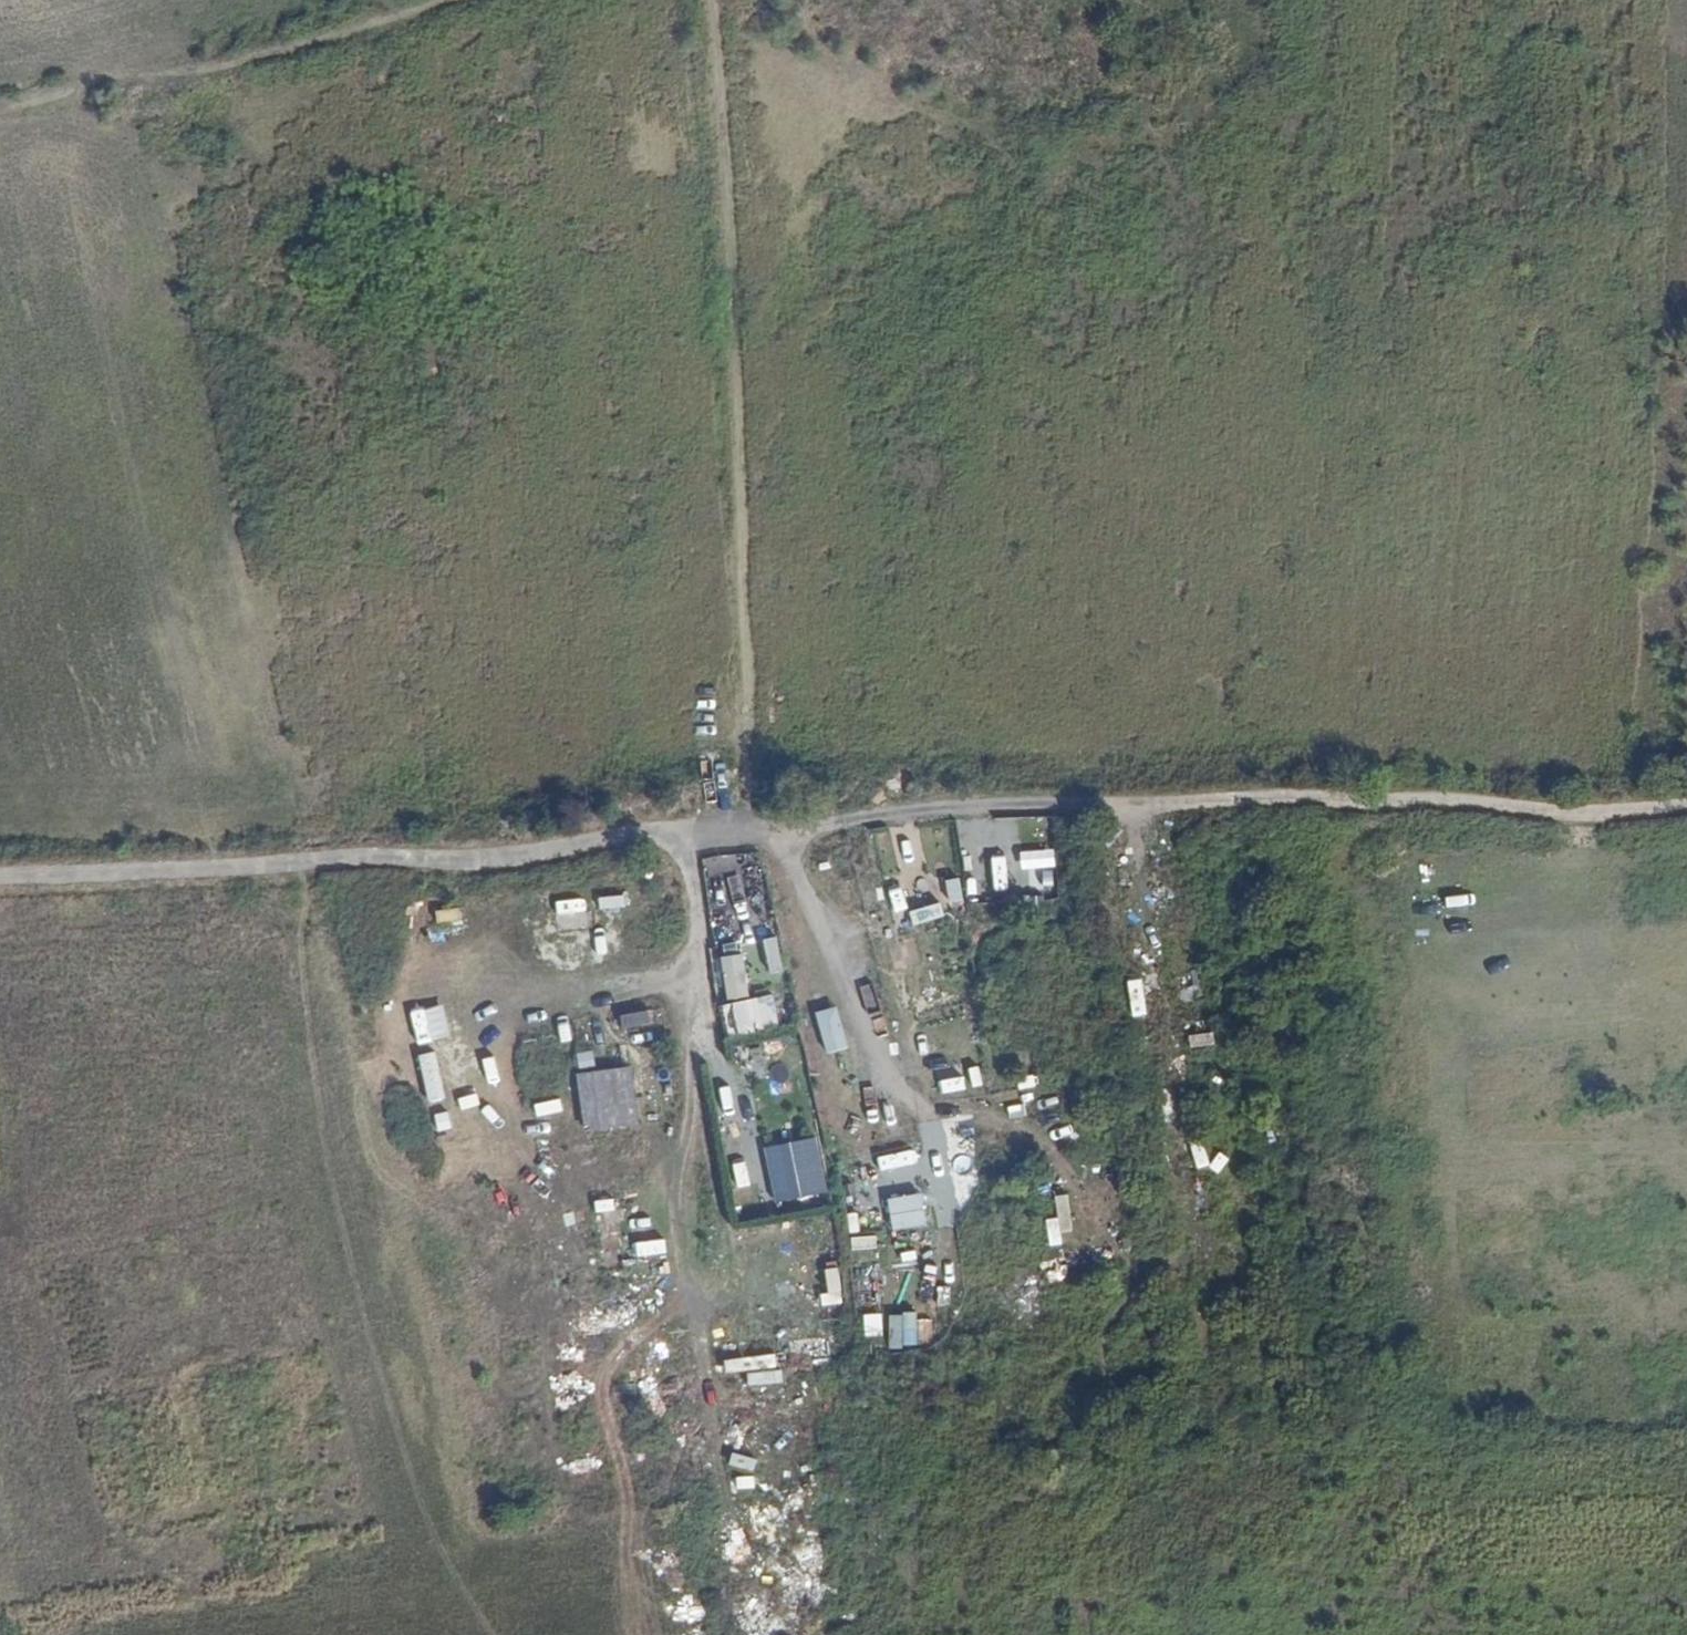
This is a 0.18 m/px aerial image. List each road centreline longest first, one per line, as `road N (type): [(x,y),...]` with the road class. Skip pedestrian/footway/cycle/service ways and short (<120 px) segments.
road 1 (track): [(1686,805),(1594,819),(1317,801),(950,807),(741,825),(547,857),(0,878)]
road 2 (track): [(741,825),(751,710),(734,295),(711,0)]
road 3 (track): [(441,0),(113,96),(0,117)]

